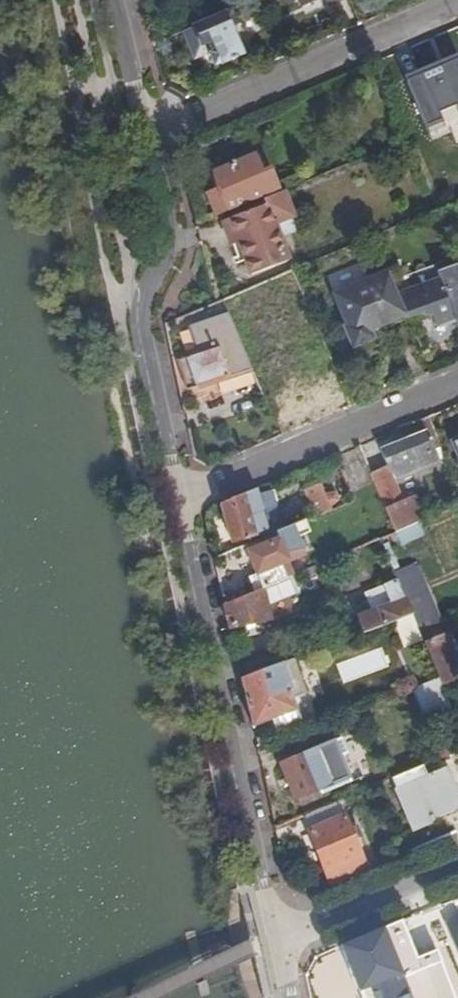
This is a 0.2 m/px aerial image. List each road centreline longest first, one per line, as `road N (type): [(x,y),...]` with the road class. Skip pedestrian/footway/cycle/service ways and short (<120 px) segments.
road 1 (residential): [(282,935),(259,874),(179,499)]
road 2 (residential): [(179,499),(145,321),(168,240),(146,130)]
road 3 (residential): [(146,130),(457,2)]
road 4 (residential): [(179,499),(457,382)]
road 5 (residential): [(282,935),(457,862)]
road 6 (residential): [(146,130),(114,0)]

